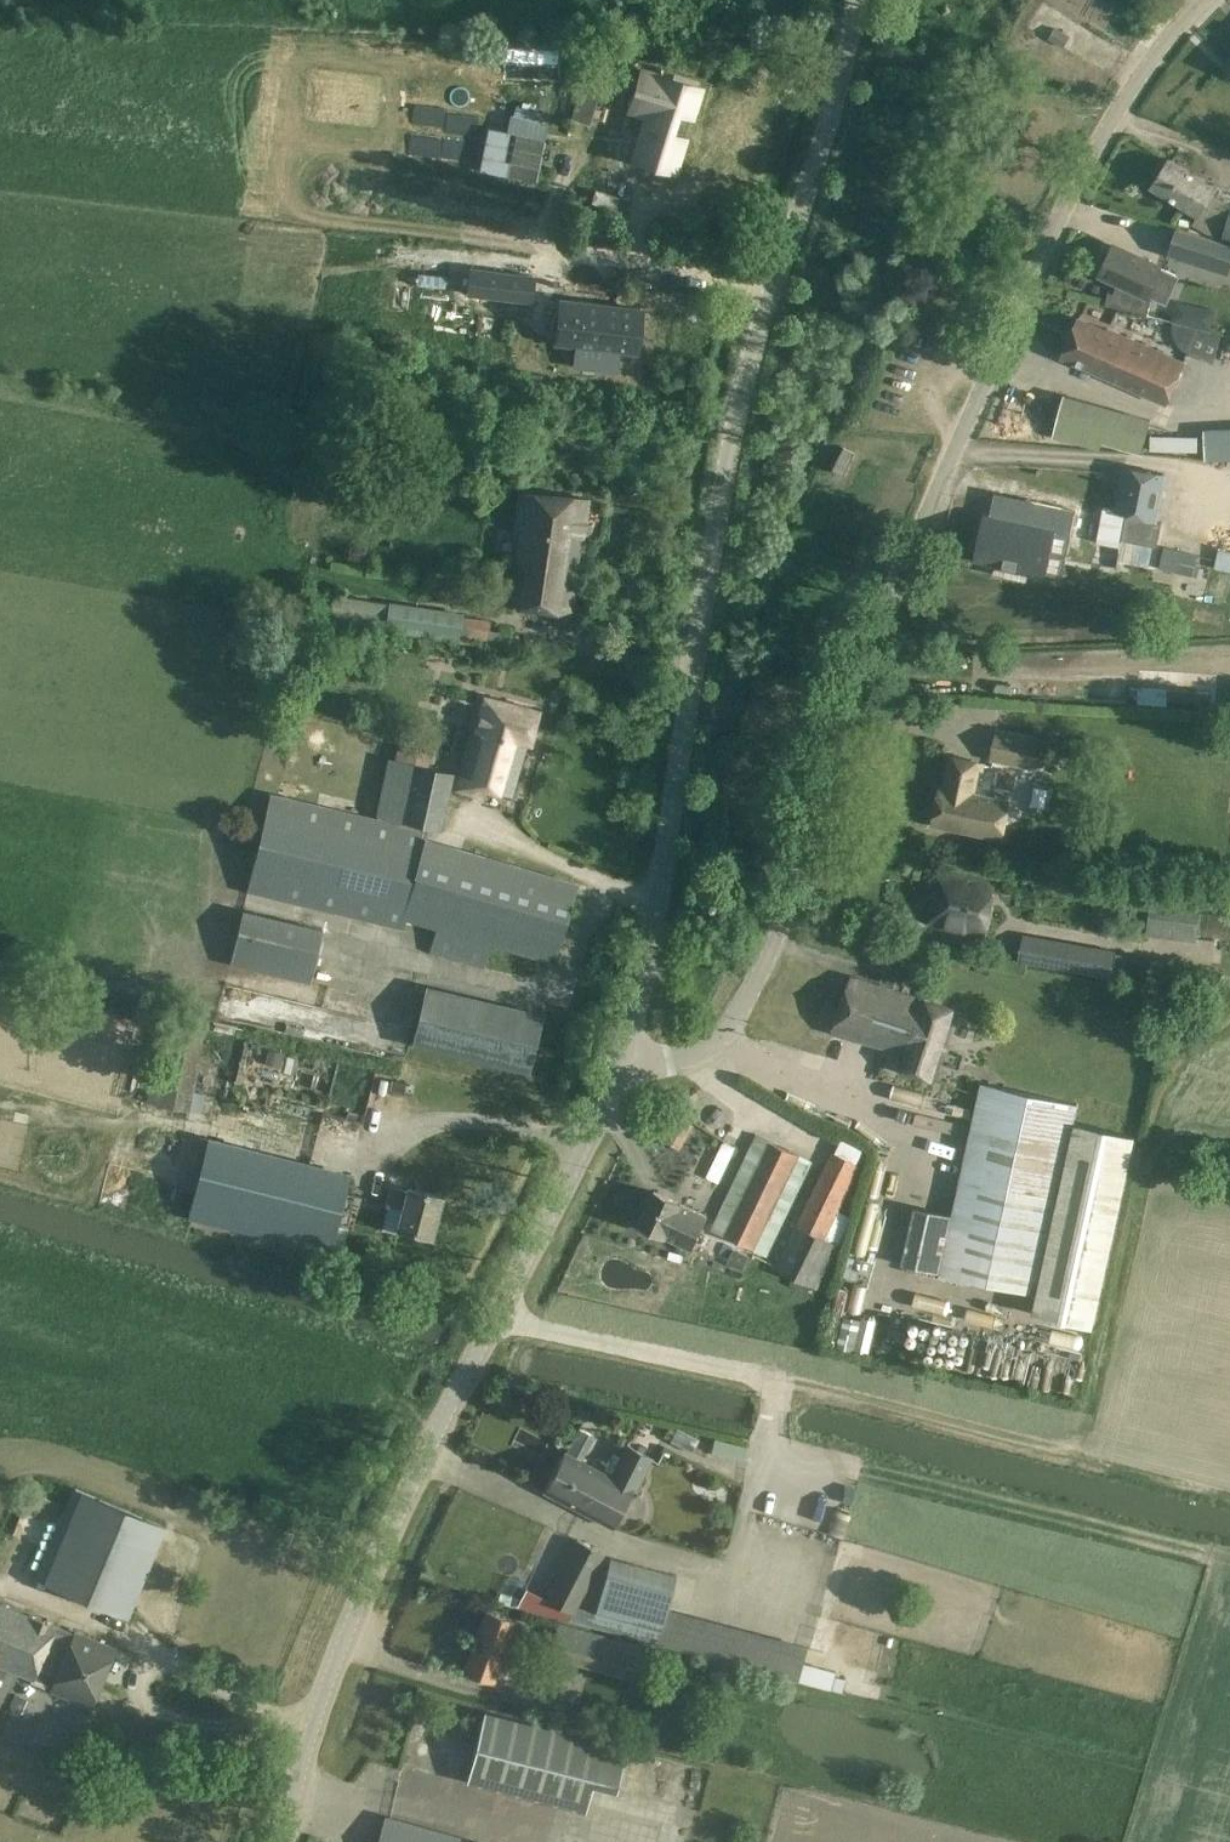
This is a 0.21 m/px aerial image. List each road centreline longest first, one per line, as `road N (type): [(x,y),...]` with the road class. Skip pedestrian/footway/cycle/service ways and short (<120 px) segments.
road 1 (unclassified): [(634,1037),(686,1062),(709,1051),(739,1005),(1040,233),(1093,136),(1202,0)]
road 2 (tertiary): [(634,1037),(735,406),(856,0)]
road 3 (tertiary): [(295,1841),(365,1616),(492,1324),(634,1037)]
road 4 (track): [(492,1324),(777,1384)]

